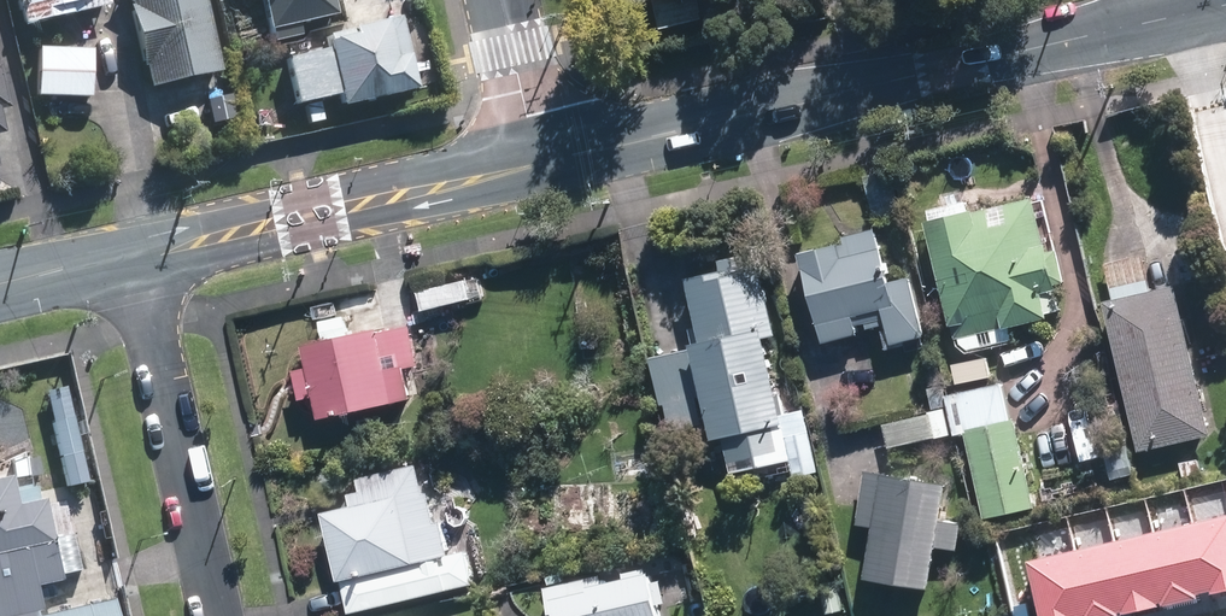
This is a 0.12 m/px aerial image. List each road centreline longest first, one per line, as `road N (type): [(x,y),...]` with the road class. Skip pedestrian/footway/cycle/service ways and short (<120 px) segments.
road 1 (tertiary): [(537,162),(1193,13)]
road 2 (tertiary): [(137,254),(537,162)]
road 3 (residential): [(220,615),(137,254)]
road 4 (residential): [(503,0),(537,162)]
road 5 (residential): [(1225,154),(1193,13)]
road 6 (tertiary): [(0,286),(137,254)]

